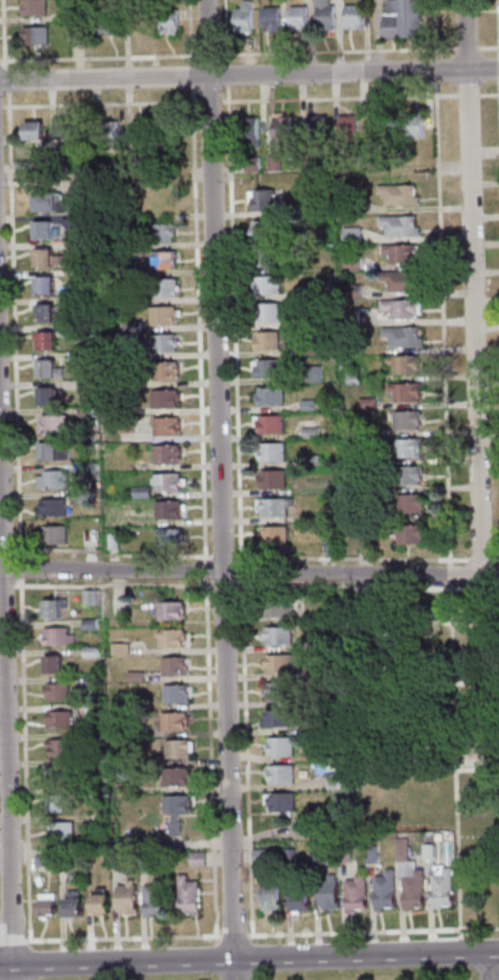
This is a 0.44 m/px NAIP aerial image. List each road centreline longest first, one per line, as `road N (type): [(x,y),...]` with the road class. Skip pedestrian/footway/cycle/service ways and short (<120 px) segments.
road 1 (residential): [(233,979),(206,0)]
road 2 (residential): [(480,575),(465,0)]
road 3 (residential): [(498,69),(0,82)]
road 4 (secondary): [(498,953),(0,965)]
road 5 (residential): [(480,575),(0,569)]
road 6 (residential): [(11,979),(0,528)]

